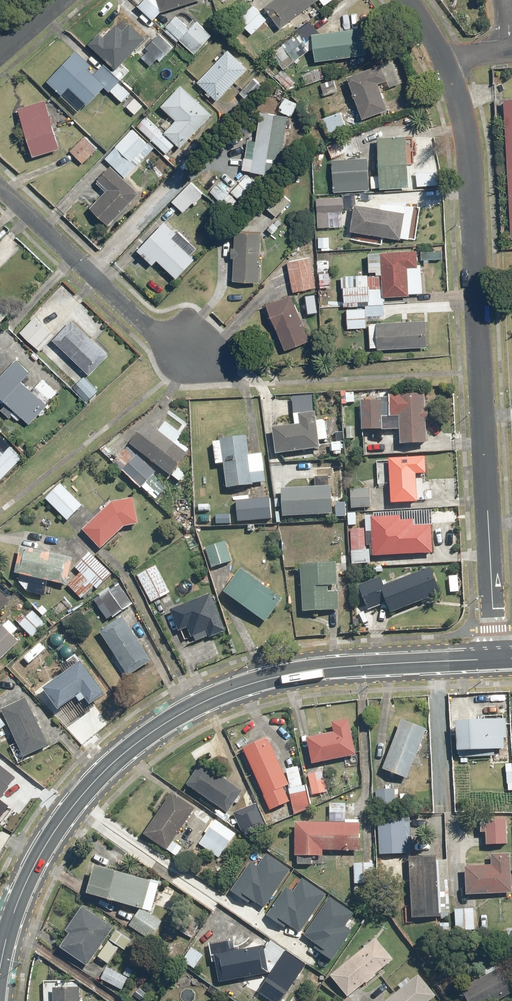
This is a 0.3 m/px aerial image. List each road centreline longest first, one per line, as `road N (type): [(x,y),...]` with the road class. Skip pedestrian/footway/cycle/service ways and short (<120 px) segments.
road 1 (residential): [(407,0),(443,60),(468,141),(495,660)]
road 2 (tertiary): [(495,660),(326,668),(250,683),(184,712),(121,756),(67,813),(10,927)]
road 3 (residential): [(0,187),(191,356)]

